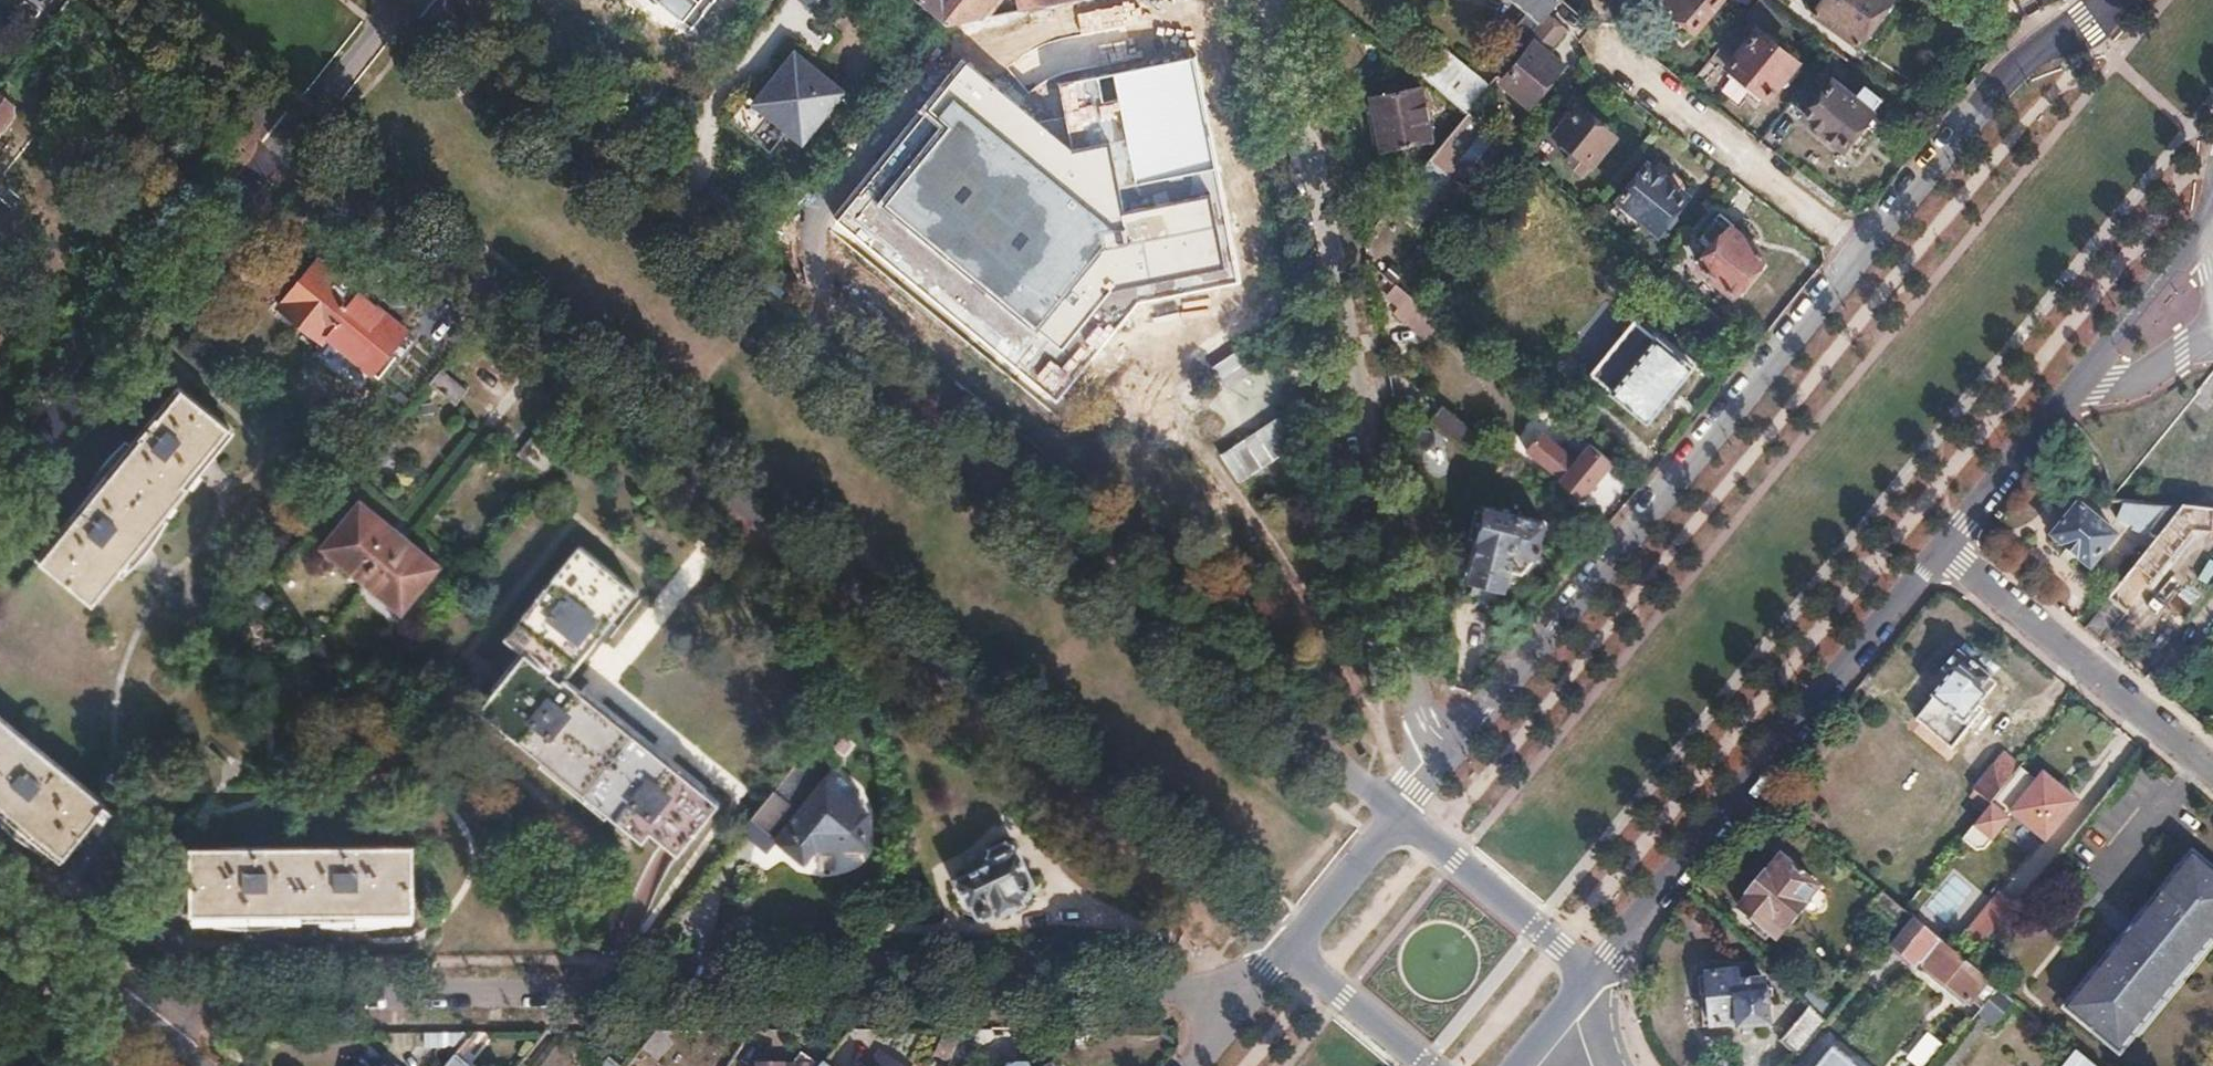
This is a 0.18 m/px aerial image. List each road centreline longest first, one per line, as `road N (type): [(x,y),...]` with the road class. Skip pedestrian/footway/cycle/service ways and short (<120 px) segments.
road 1 (residential): [(291,140),(1287,954)]
road 2 (residential): [(1396,817),(399,6)]
road 3 (residential): [(1248,992),(117,1010)]
road 4 (residential): [(1302,0),(1404,677),(1447,754)]
road 5 (residential): [(1864,248),(1447,754)]
road 6 (residential): [(1590,977),(1944,548)]
road 7 (residential): [(291,140),(0,487)]
road 8 (residential): [(1944,548),(2199,232),(2212,199)]
road 9 (residential): [(2122,0),(1988,99),(1864,248)]
road 10 (residential): [(1944,548),(2212,770)]
road 11 (residential): [(1864,248),(1592,42)]
road 12 (residential): [(1590,977),(1396,817)]
road 13 (residential): [(120,0),(291,140)]
road 14 (residential): [(1287,954),(1425,1065)]
road 15 (residential): [(1396,817),(1287,954)]
road 16 (residential): [(399,6),(291,140)]
road 17 (residential): [(0,914),(117,1010)]

